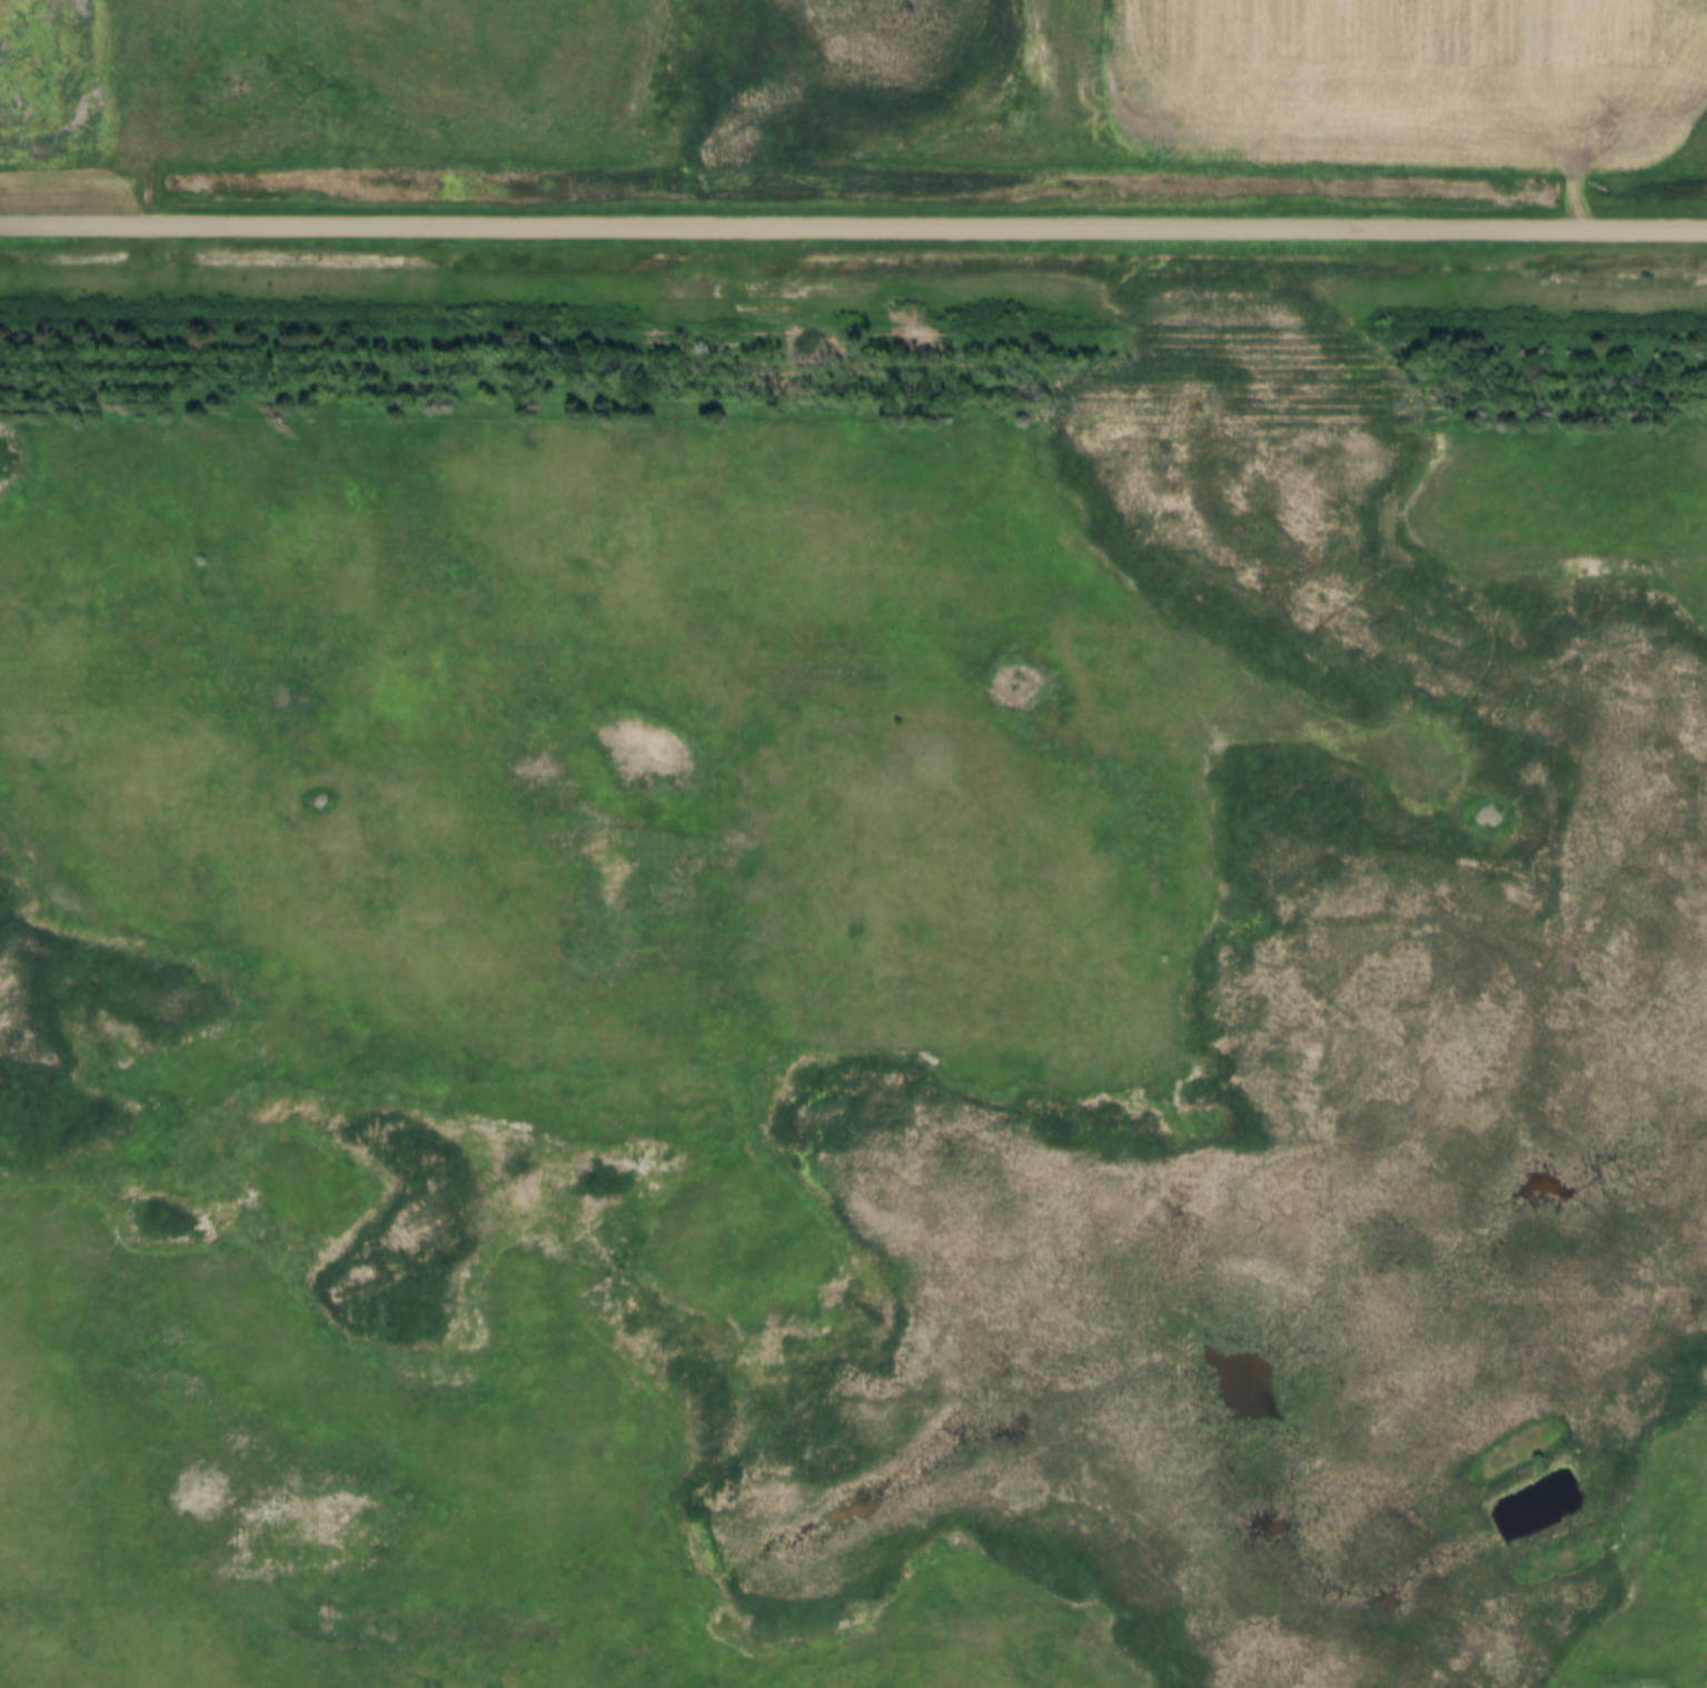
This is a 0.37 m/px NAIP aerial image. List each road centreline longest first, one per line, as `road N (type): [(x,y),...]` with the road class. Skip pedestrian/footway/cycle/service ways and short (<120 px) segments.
road 1 (residential): [(1706,230),(0,226)]

